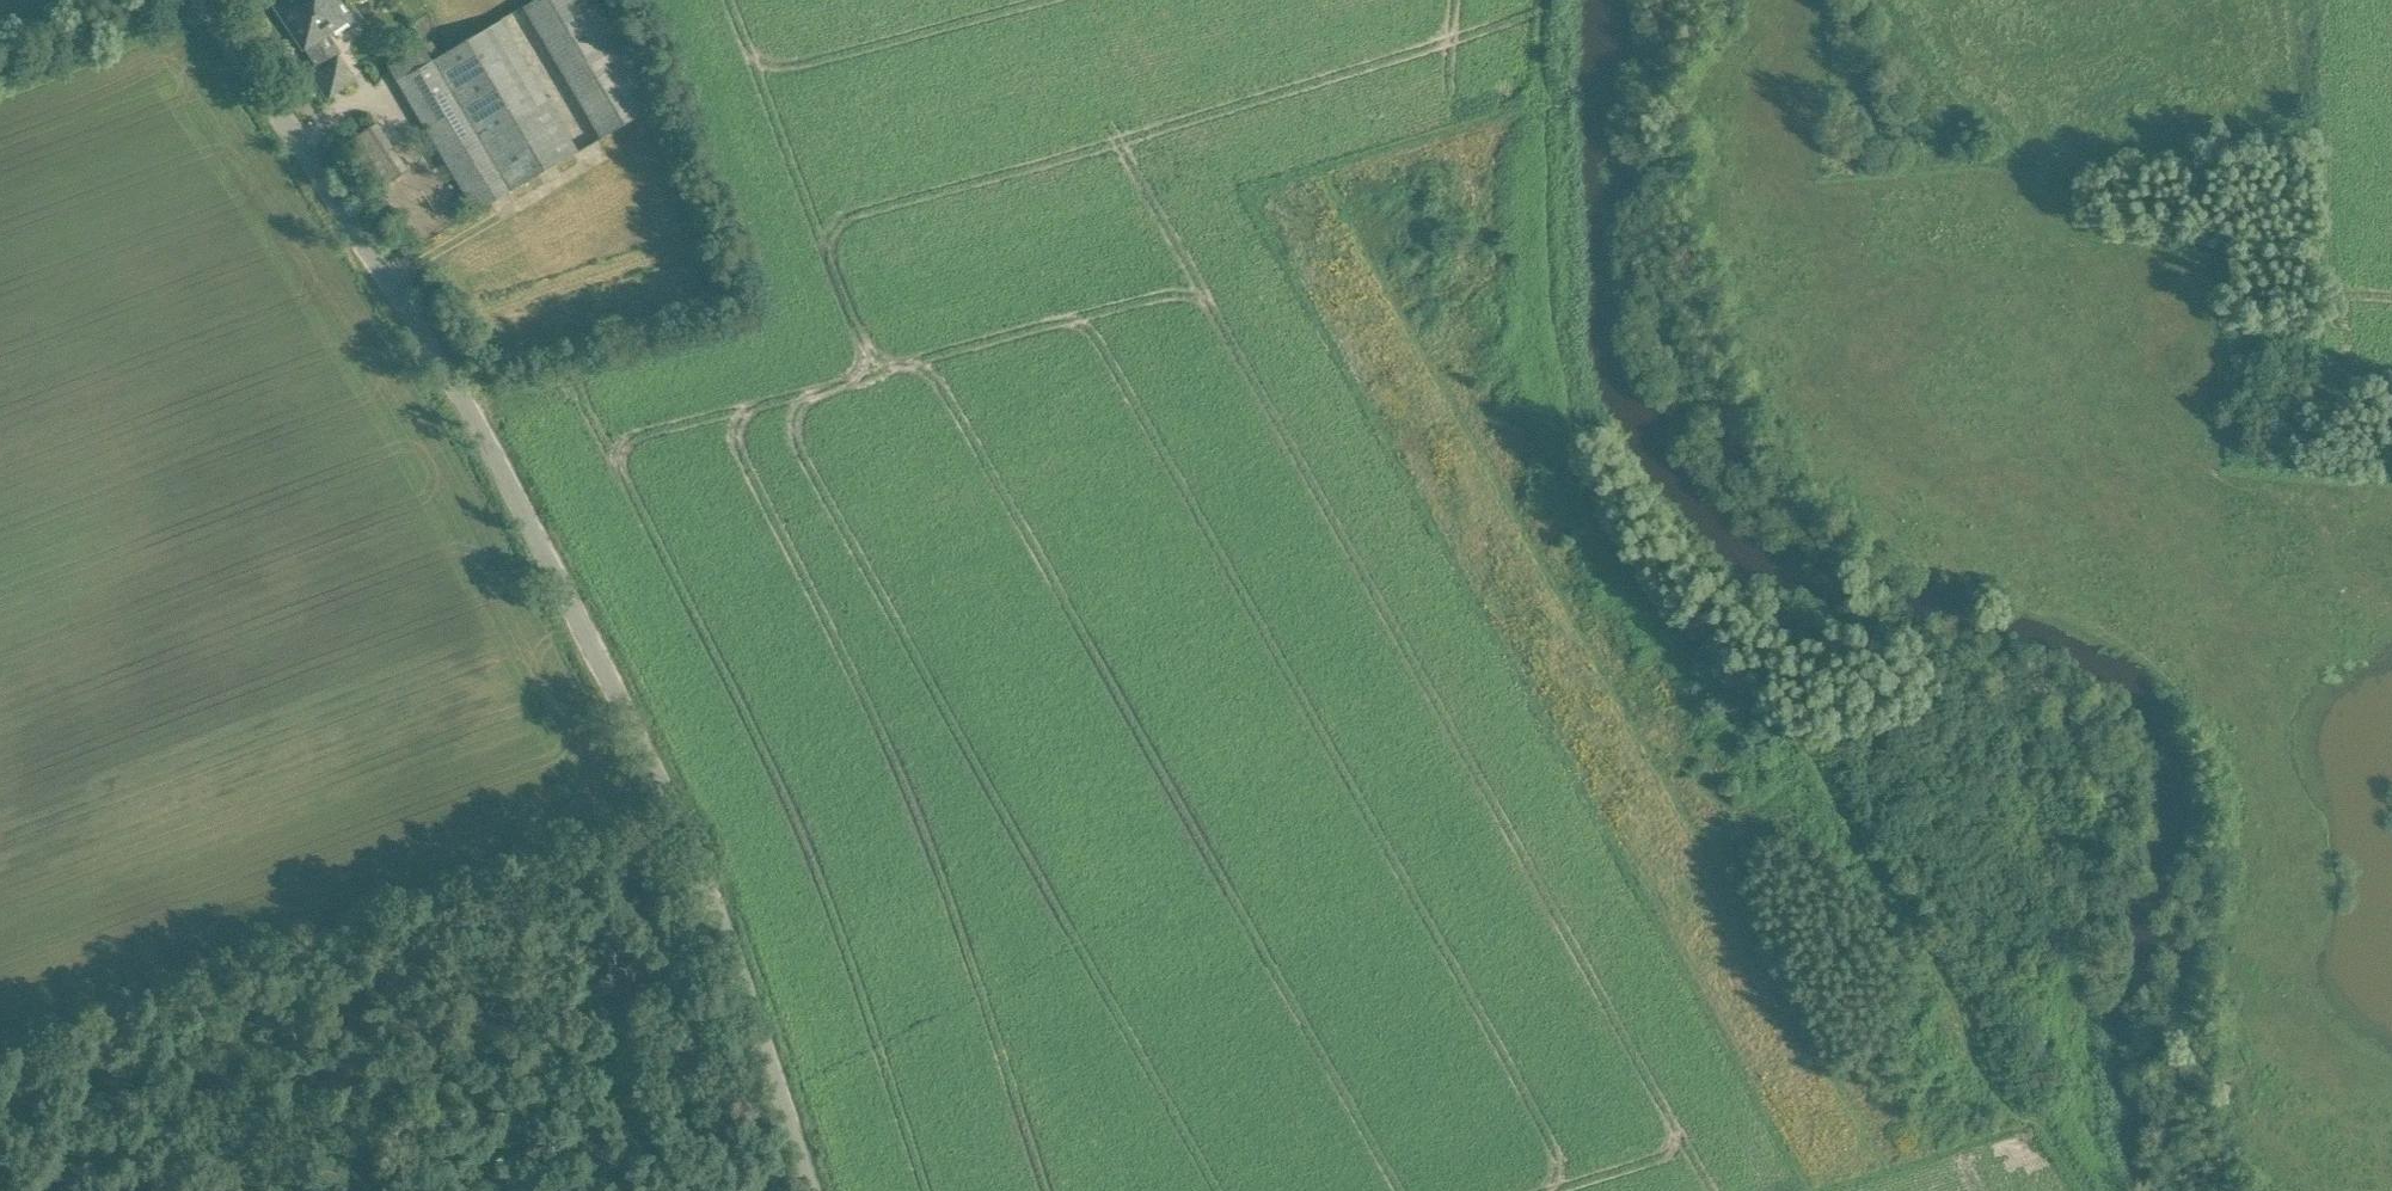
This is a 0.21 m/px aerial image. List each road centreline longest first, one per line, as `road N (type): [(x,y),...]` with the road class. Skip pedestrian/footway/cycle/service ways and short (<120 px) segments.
road 1 (unclassified): [(811,1190),(721,924),(636,732),(476,424),(206,0)]

